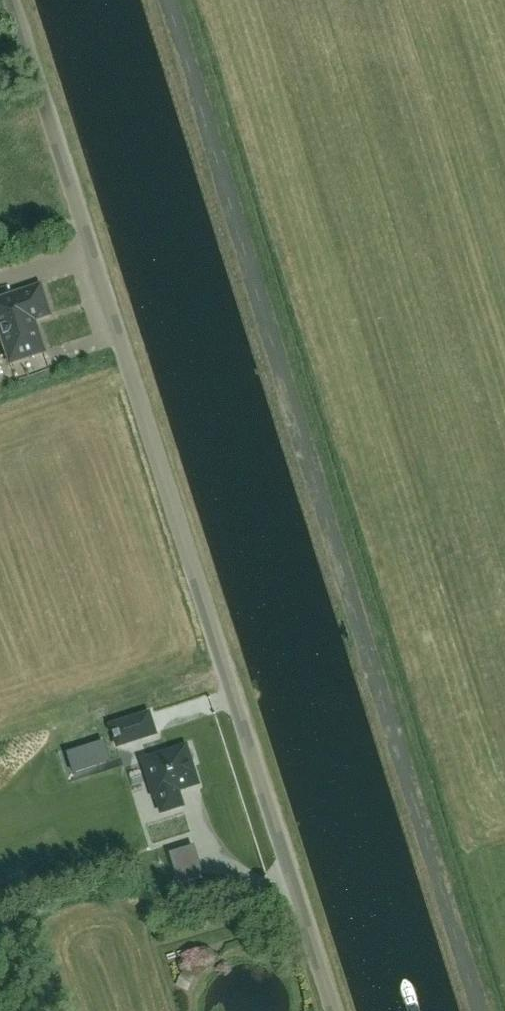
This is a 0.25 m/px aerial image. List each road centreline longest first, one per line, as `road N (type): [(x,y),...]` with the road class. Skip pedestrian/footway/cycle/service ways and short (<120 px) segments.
road 1 (unclassified): [(335,1010),(12,0)]
road 2 (track): [(482,1010),(165,0)]

